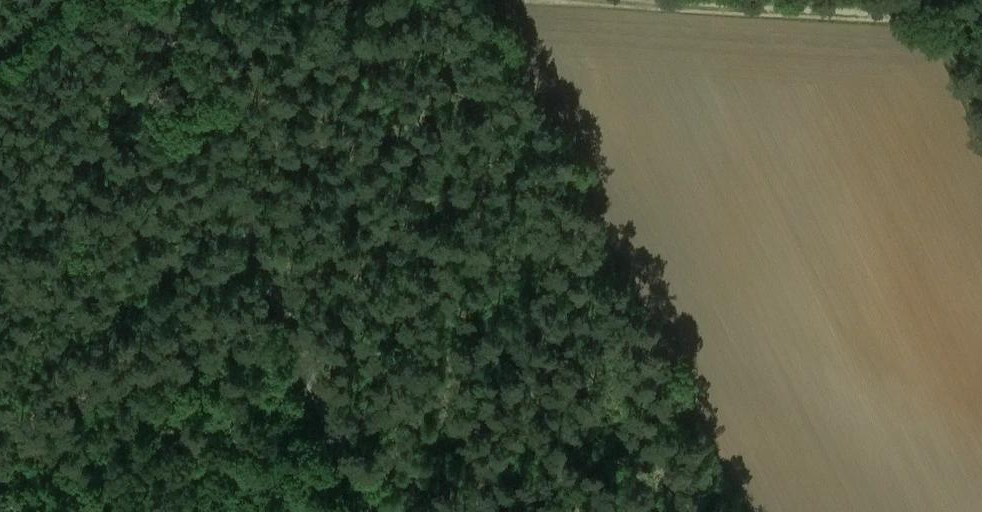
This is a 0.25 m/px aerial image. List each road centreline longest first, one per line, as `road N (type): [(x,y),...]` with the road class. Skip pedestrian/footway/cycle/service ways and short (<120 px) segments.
road 1 (unclassified): [(374,511),(151,0)]
road 2 (track): [(981,32),(632,9),(631,0)]
road 3 (track): [(632,9),(494,6),(492,0)]

